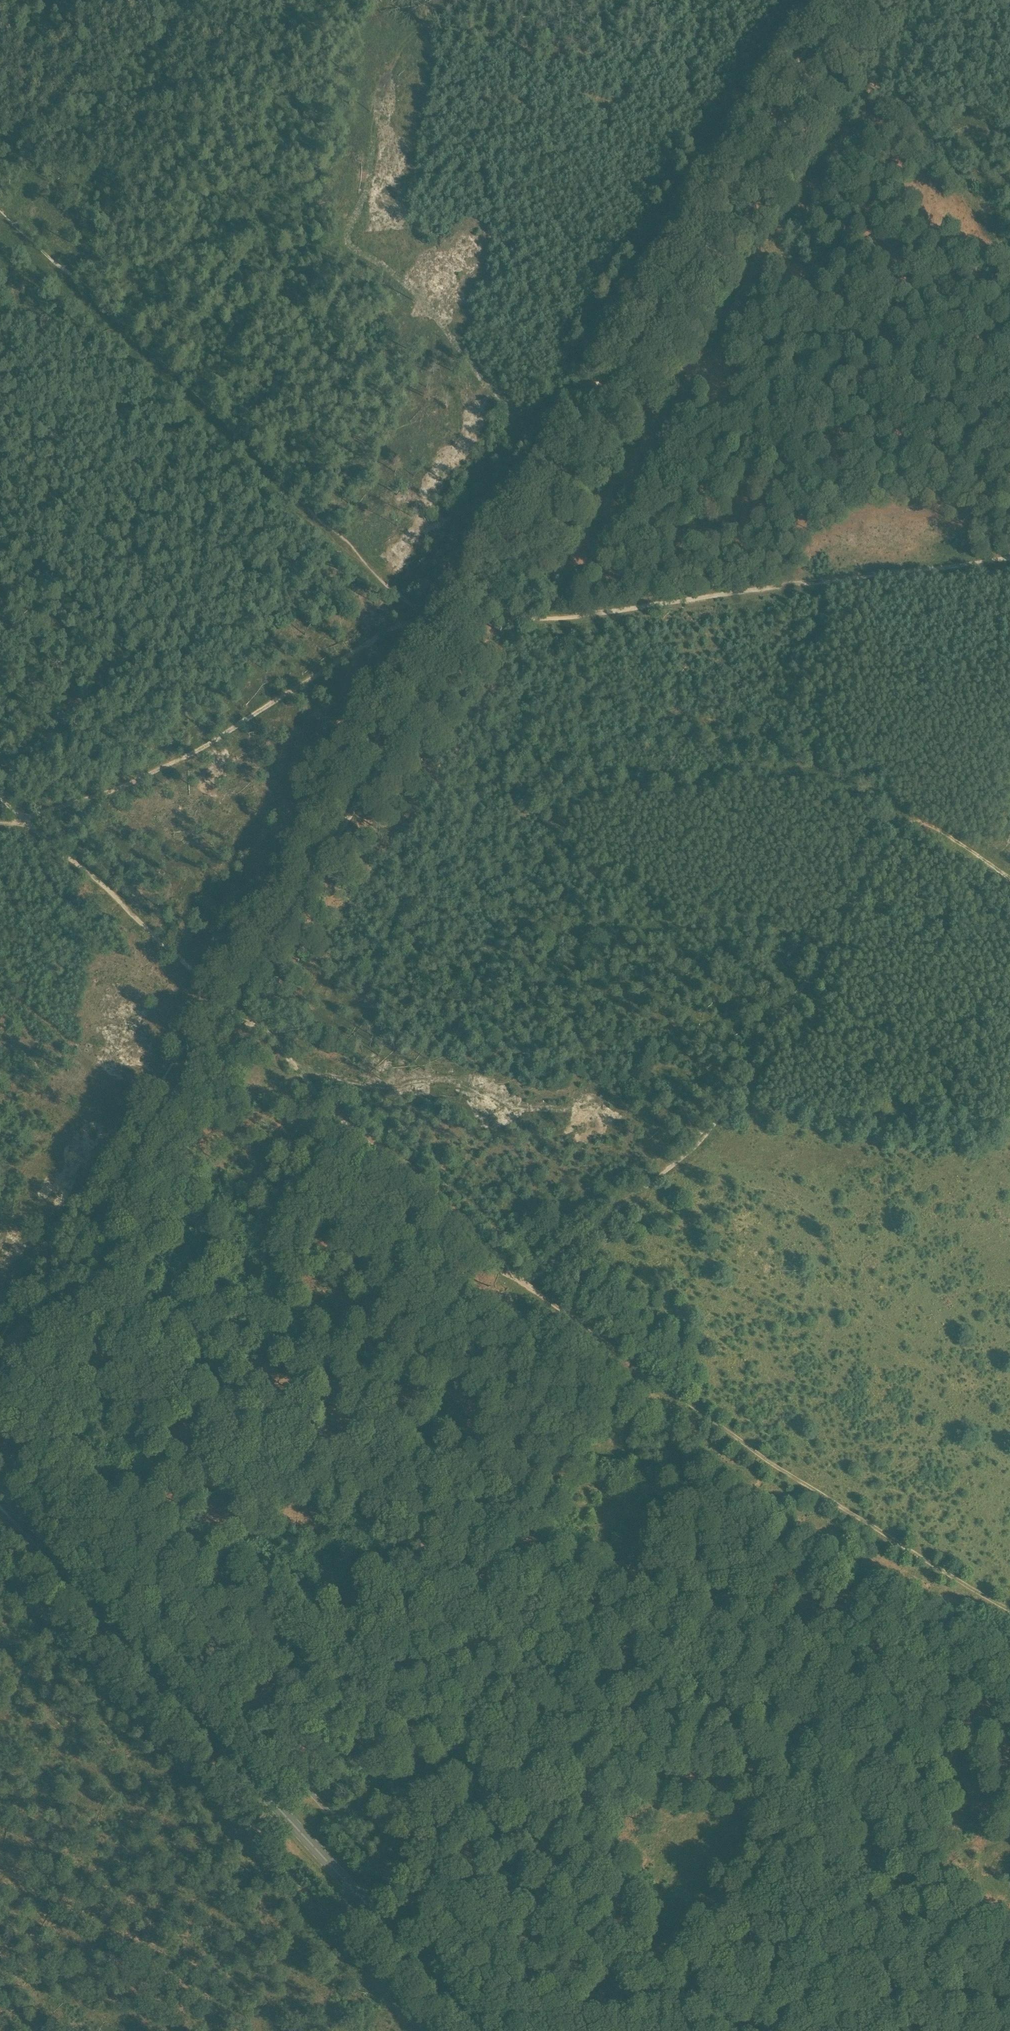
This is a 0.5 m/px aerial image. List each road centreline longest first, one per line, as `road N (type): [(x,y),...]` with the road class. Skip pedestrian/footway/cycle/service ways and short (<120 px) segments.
road 1 (track): [(0,1373),(473,621)]
road 2 (track): [(473,621),(856,0)]
road 3 (track): [(0,798),(185,962),(228,1012),(269,1033),(326,1105),(532,1288)]
road 4 (track): [(532,1288),(716,1120),(896,829),(925,824),(1009,878)]
road 5 (primary): [(483,2030),(47,1557)]
road 6 (track): [(532,1288),(825,1499),(1009,1610)]
road 7 (track): [(0,823),(135,781),(391,629),(431,624)]
road 8 (track): [(473,621),(598,613),(831,581)]
road 9 (track): [(818,31),(912,109),(1009,246)]
road 10 (track): [(173,336),(293,248),(343,242)]
road 11 (track): [(831,581),(1009,557)]

